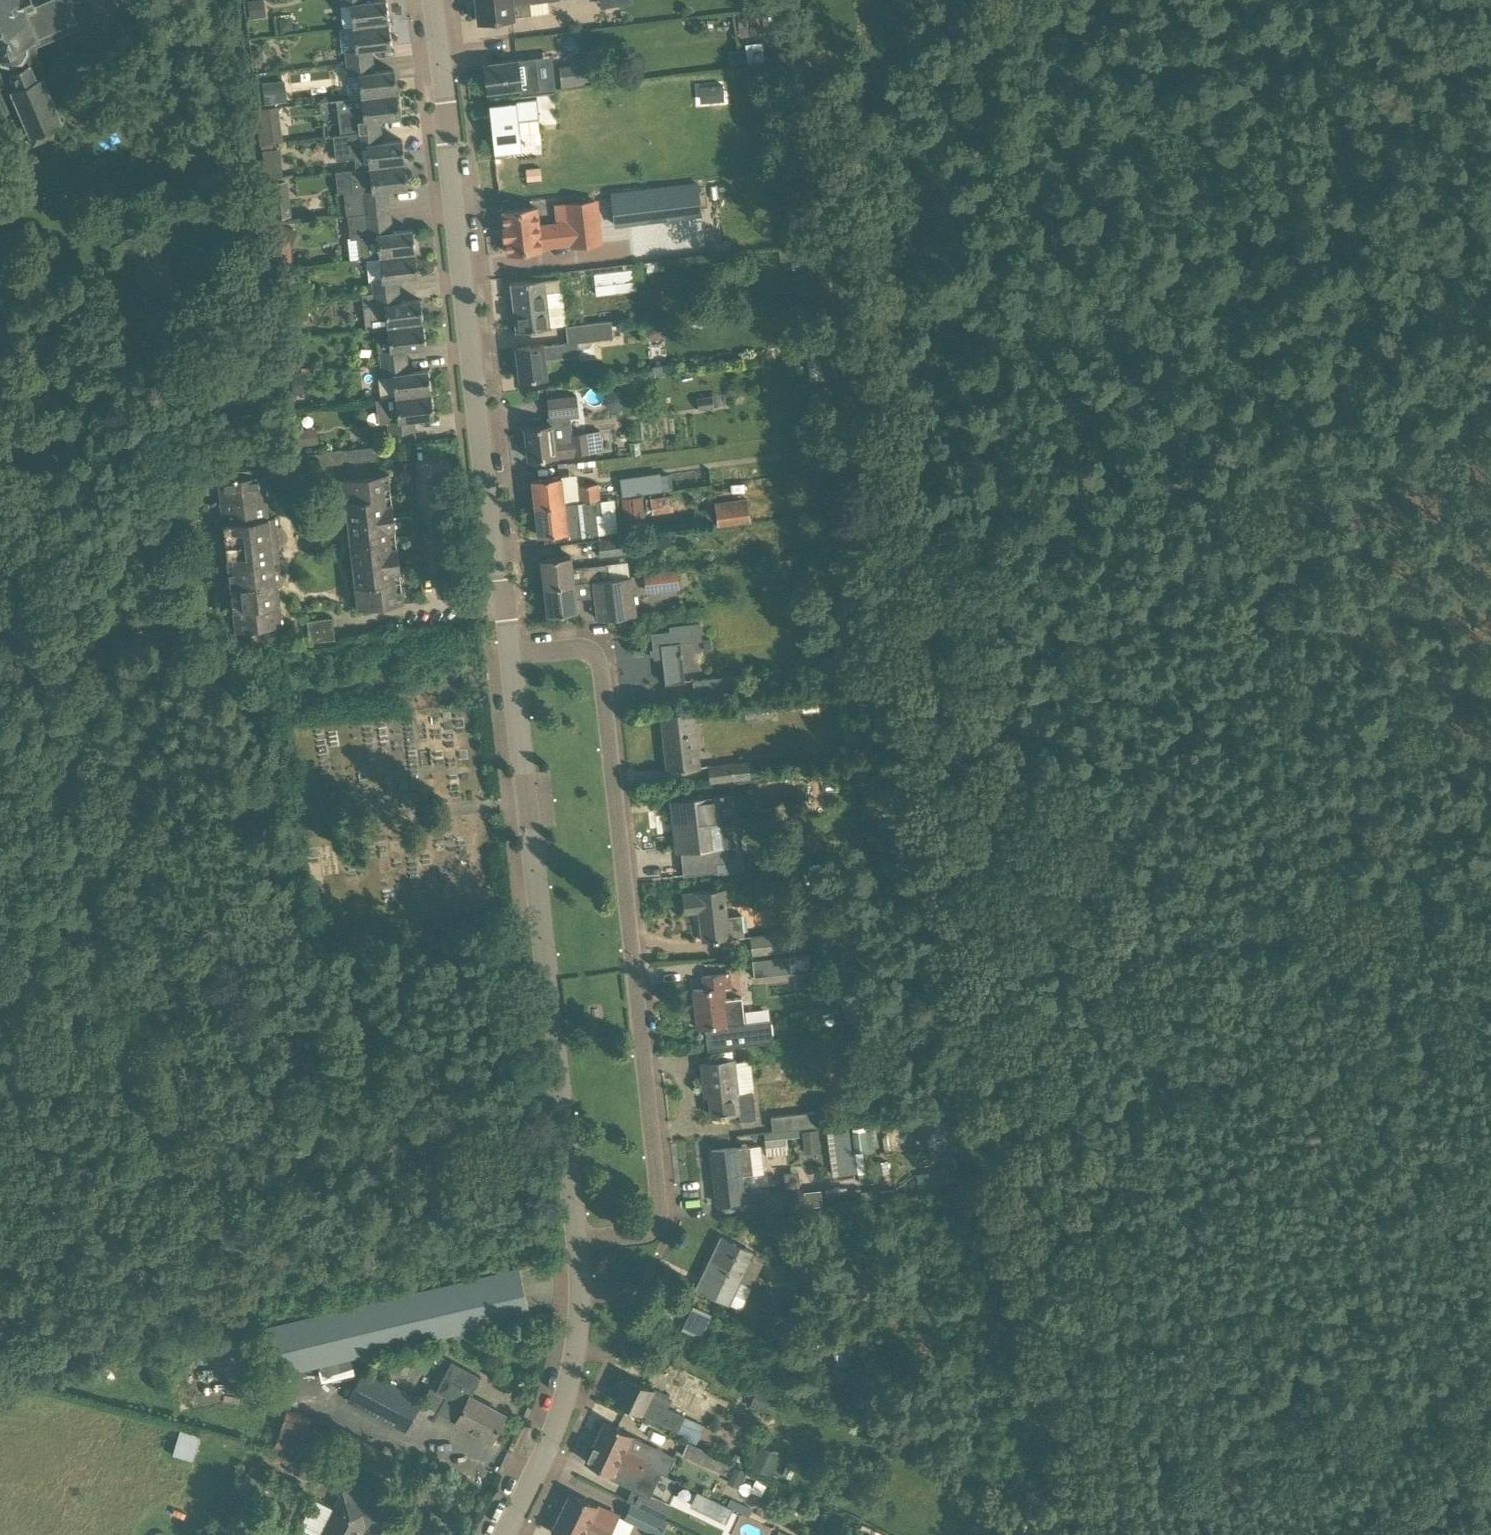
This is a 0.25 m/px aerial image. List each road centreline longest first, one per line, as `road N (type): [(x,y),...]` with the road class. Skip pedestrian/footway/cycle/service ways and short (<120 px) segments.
road 1 (residential): [(512,656),(496,588),(434,0)]
road 2 (residential): [(659,1195),(599,659),(579,651),(512,656)]
road 3 (residential): [(576,1243),(512,656)]
road 4 (residential): [(504,1534),(554,1432),(574,1357),(581,1295),(576,1243)]

